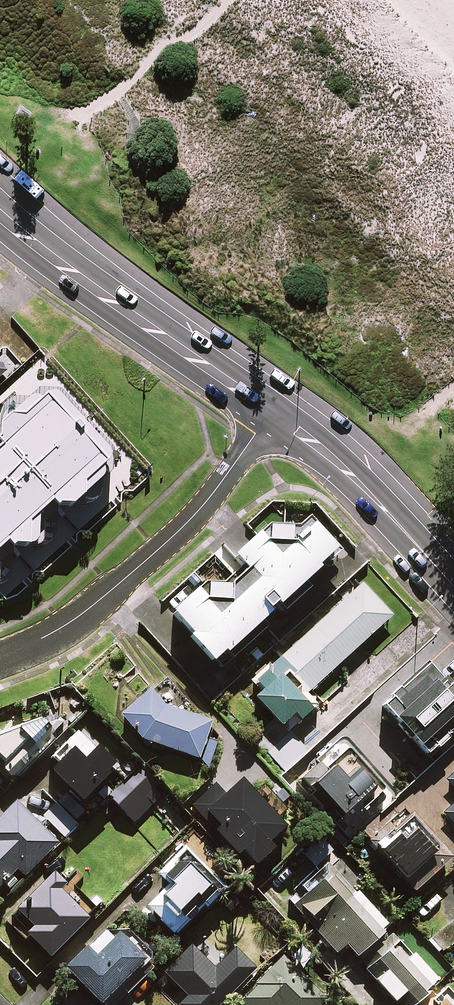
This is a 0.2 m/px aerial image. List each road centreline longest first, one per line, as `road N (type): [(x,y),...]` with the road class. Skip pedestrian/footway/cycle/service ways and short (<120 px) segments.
road 1 (residential): [(0,657),(70,623),(145,563),(212,497),(273,412)]
road 2 (tertiary): [(0,214),(146,328),(273,412)]
road 3 (tertiary): [(273,412),(363,487),(453,586)]

